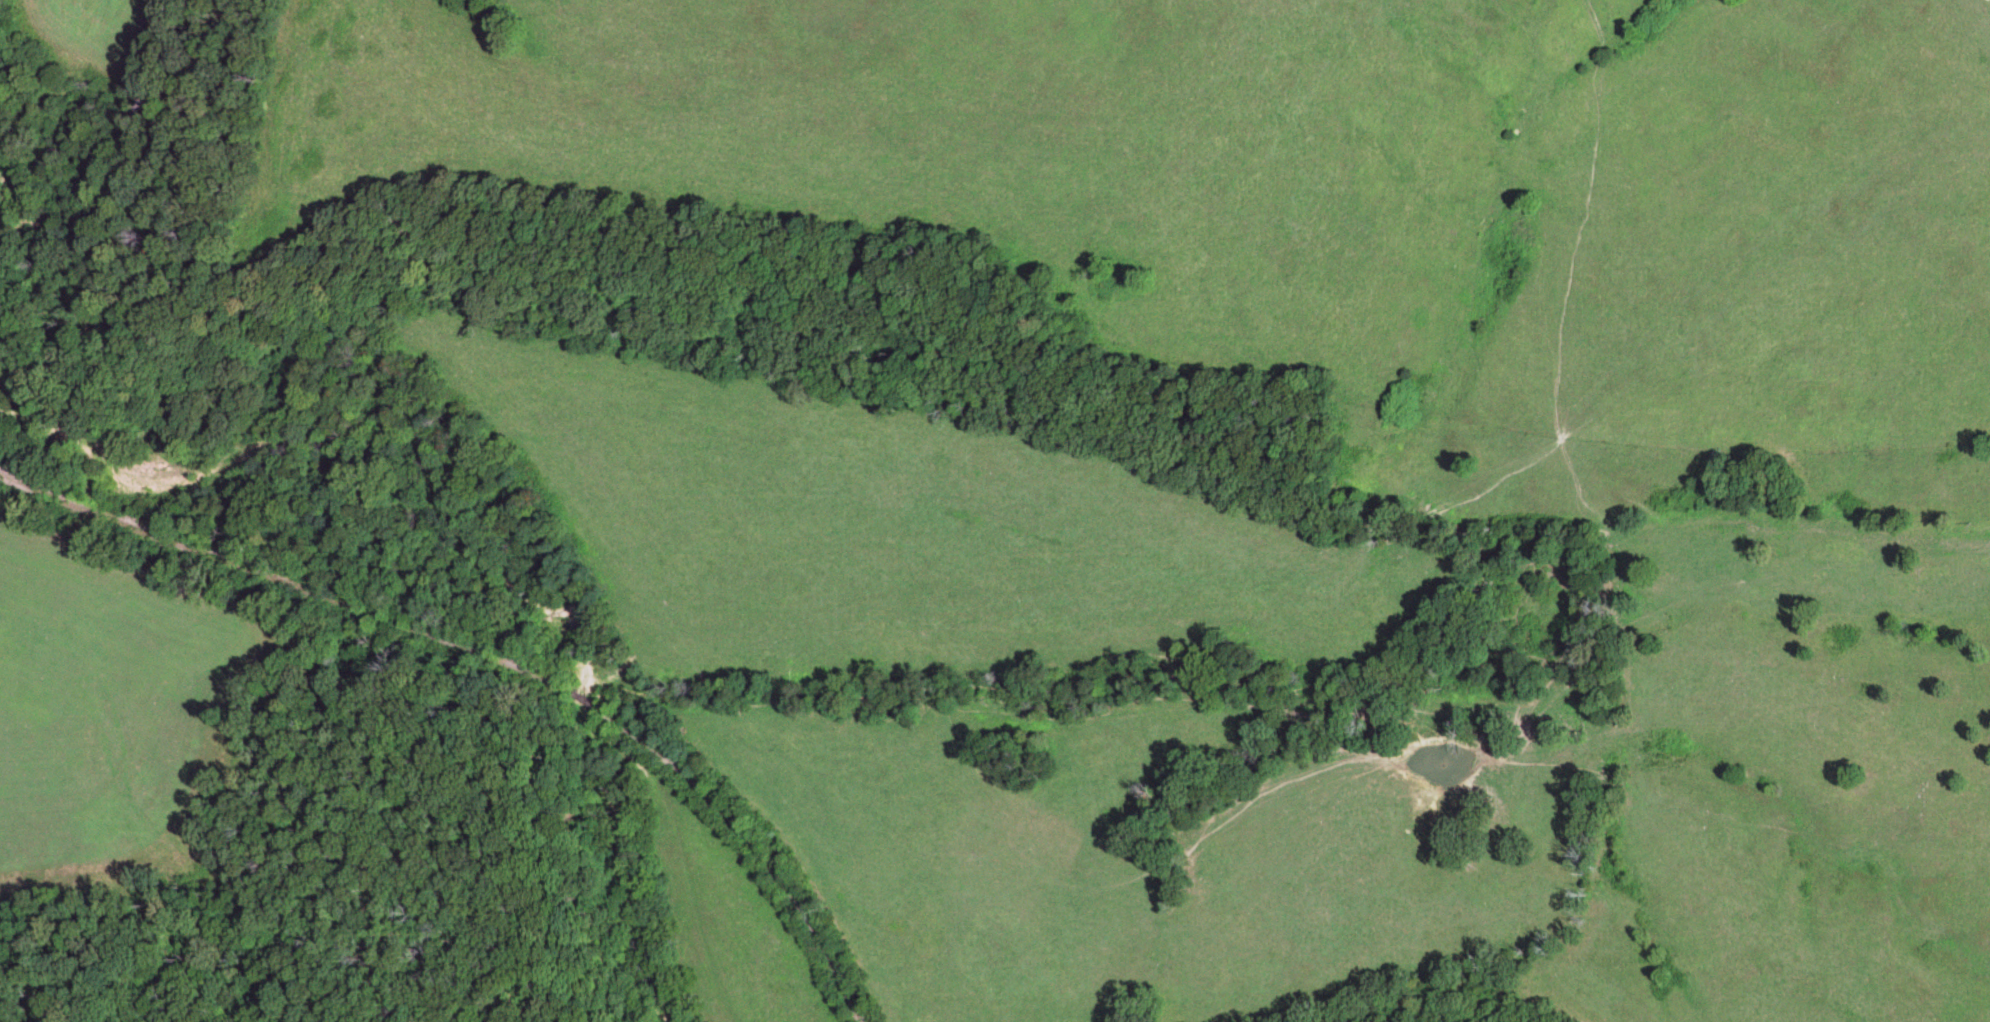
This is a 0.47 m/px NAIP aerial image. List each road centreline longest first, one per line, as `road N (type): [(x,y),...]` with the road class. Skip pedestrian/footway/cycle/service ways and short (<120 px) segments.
road 1 (track): [(579,674),(577,638),(552,612),(509,592),(462,539),(426,440),(406,431),(371,432),(329,448),(271,444),(207,470),(141,480),(0,414)]

